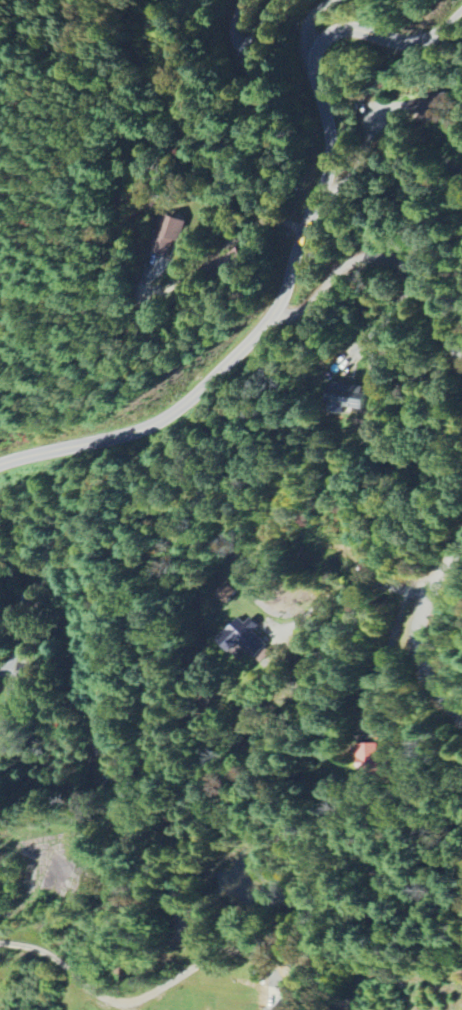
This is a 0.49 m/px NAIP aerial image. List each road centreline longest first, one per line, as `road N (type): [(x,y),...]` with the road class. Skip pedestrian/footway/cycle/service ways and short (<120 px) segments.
road 1 (residential): [(0,463),(136,431),(190,401),(270,319),(329,171),(313,67),(320,41),(340,27),(409,39),(450,26),(461,13)]
road 2 (residential): [(270,319),(313,303),(346,262),(385,259),(428,291),(461,373)]
road 3 (residential): [(461,533),(422,600),(416,628),(419,659),(461,716)]

